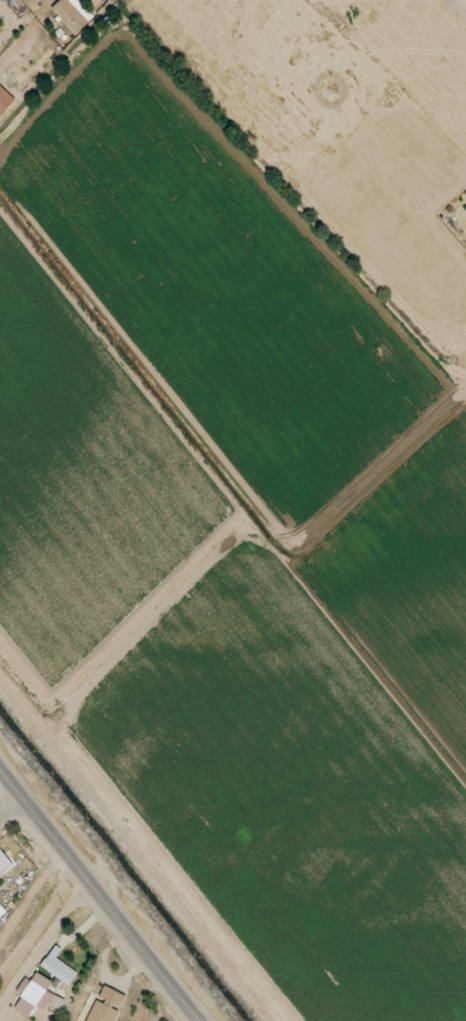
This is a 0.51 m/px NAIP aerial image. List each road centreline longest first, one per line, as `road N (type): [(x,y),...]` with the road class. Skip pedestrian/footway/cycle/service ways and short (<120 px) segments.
road 1 (tertiary): [(0,767),(202,1020)]

